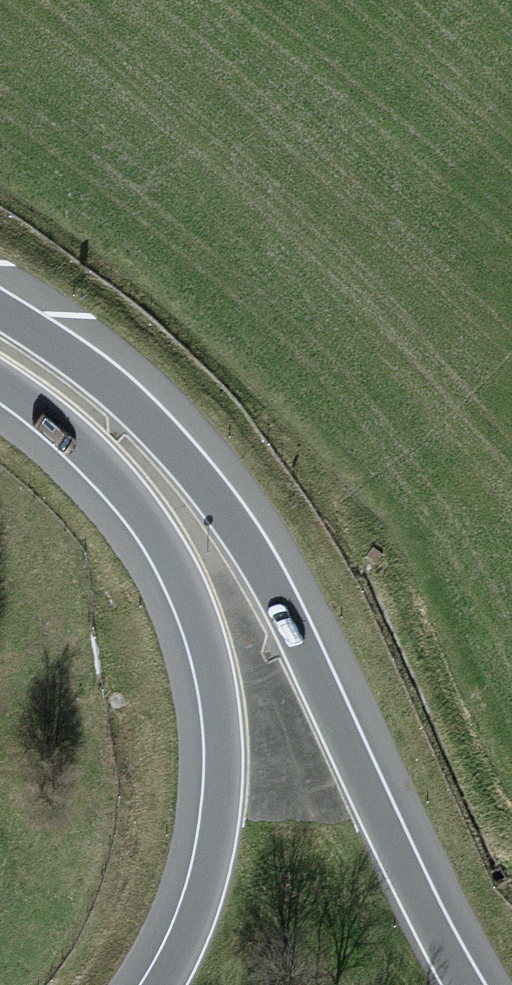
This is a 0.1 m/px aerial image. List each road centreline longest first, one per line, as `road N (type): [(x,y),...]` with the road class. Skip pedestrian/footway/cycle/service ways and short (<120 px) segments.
road 1 (motorway): [(468,984),(278,589),(229,509),(134,400),(0,304)]
road 2 (motorway): [(0,385),(70,442),(144,523),(204,652),(218,726),(212,840),(194,910),(158,984)]

